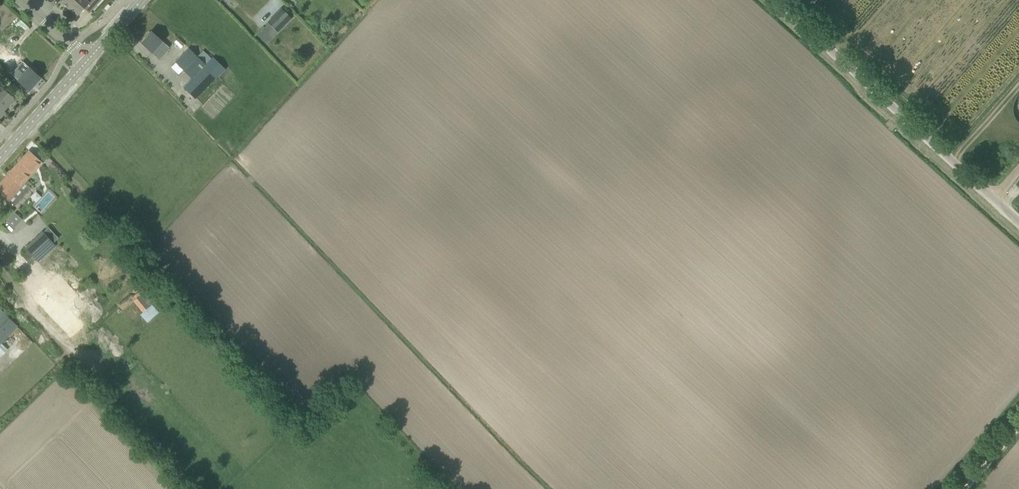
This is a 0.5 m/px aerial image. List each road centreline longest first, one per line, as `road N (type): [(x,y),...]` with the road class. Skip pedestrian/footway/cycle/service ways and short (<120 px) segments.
road 1 (unclassified): [(1018,222),(776,0)]
road 2 (secondary): [(0,158),(88,61)]

